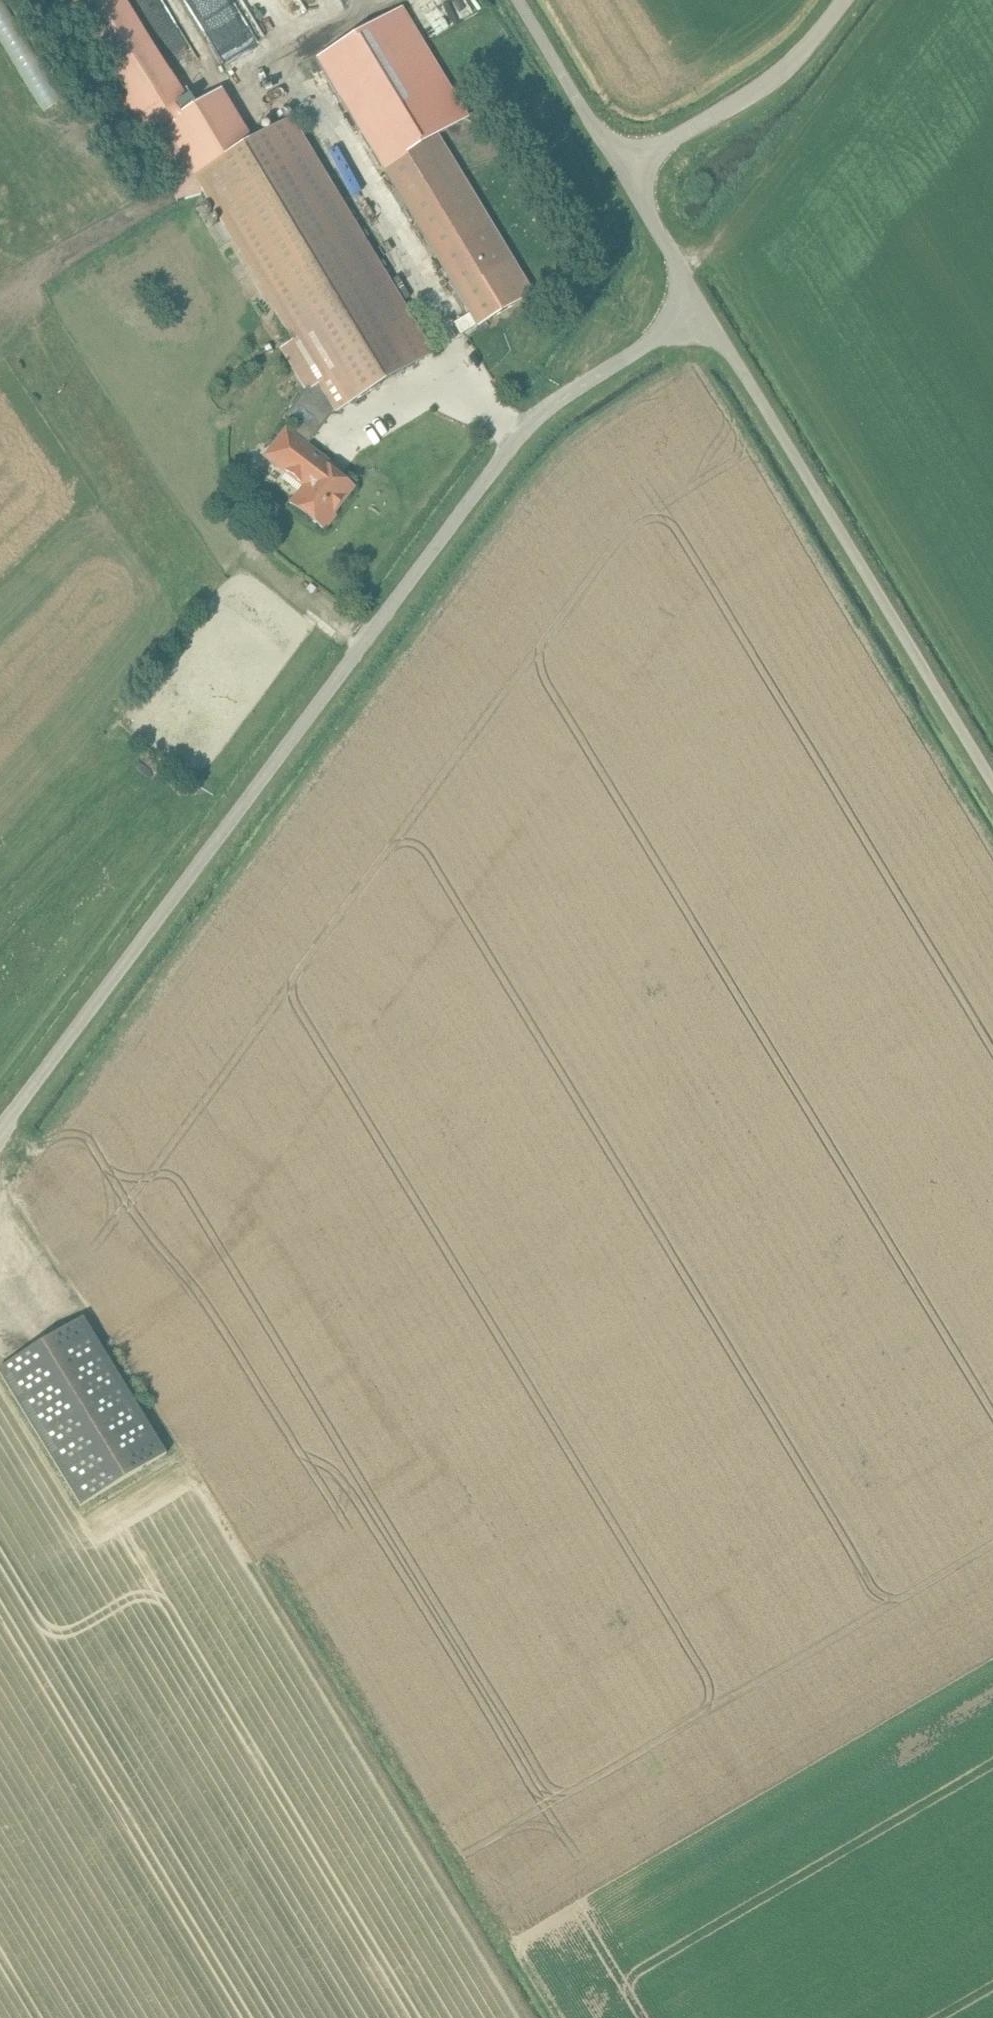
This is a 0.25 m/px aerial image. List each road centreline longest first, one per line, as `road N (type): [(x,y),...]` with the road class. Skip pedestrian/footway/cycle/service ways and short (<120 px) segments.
road 1 (unclassified): [(0,1131),(543,407),(627,359),(692,293)]
road 2 (unclassified): [(992,788),(692,293)]
road 3 (unclassified): [(628,175),(801,57),(848,0)]
road 4 (unclassified): [(628,175),(520,0)]
road 5 (unclassified): [(692,293),(628,175)]

